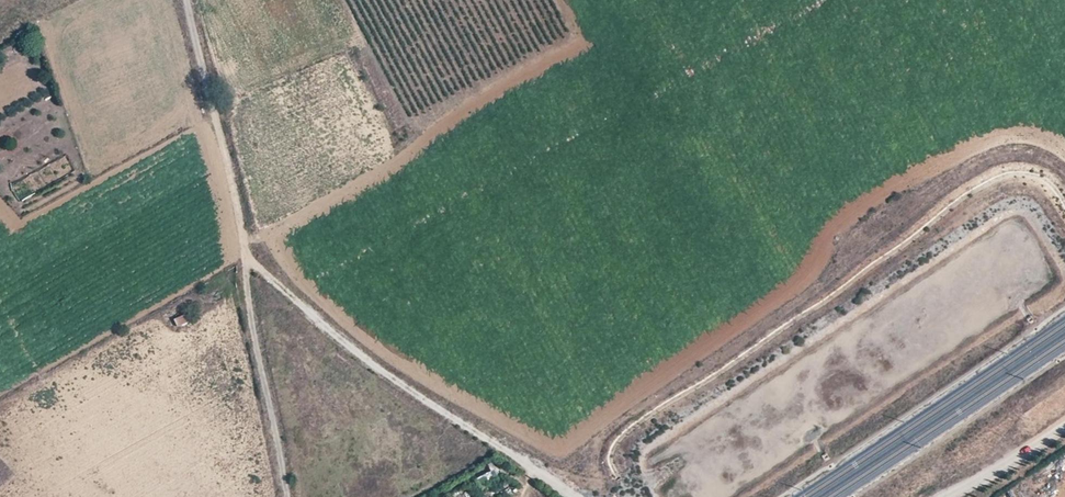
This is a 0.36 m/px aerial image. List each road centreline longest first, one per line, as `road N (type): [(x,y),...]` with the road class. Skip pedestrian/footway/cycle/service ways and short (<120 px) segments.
road 1 (track): [(187,0),(287,496)]
road 2 (track): [(560,496),(378,375),(245,260)]
road 3 (track): [(1064,423),(941,496)]

